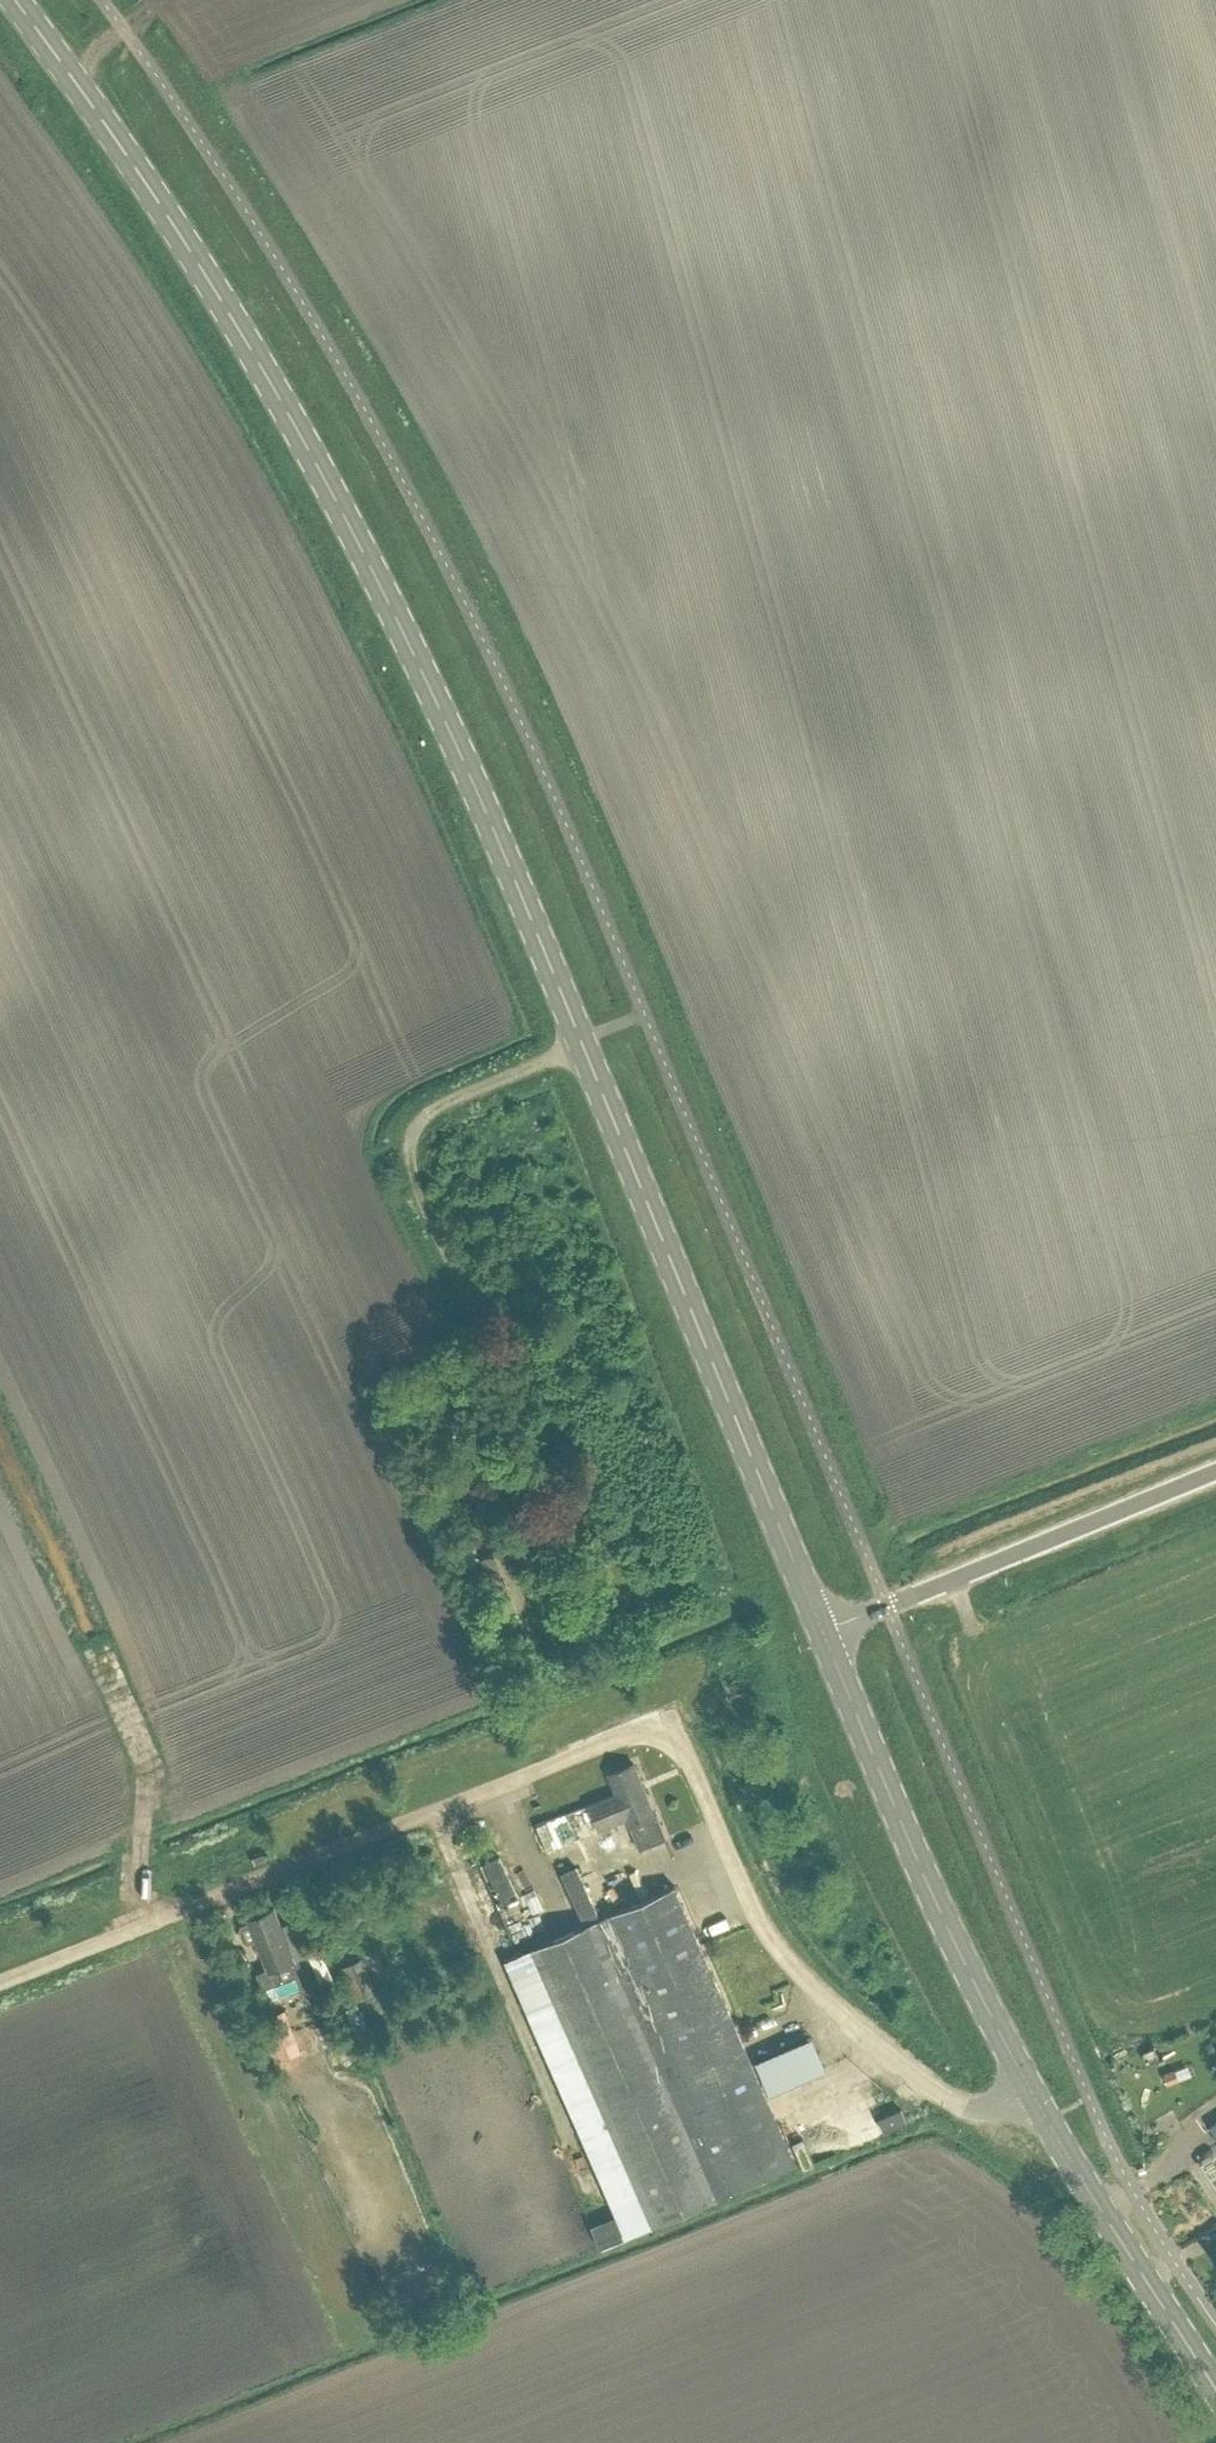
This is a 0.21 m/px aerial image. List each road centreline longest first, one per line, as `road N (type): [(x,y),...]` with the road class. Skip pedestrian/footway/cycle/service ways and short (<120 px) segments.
road 1 (primary): [(826,1628),(477,782),(371,559),(142,172),(21,0)]
road 2 (unclassified): [(0,1982),(641,1730),(687,1759),(776,1944),(845,2018),(948,2098),(987,2106),(1035,2103)]
road 3 (primary): [(1035,2103),(826,1628)]
road 4 (tertiary): [(826,1628),(1215,1470)]
road 5 (primary): [(1215,2388),(1035,2103)]

